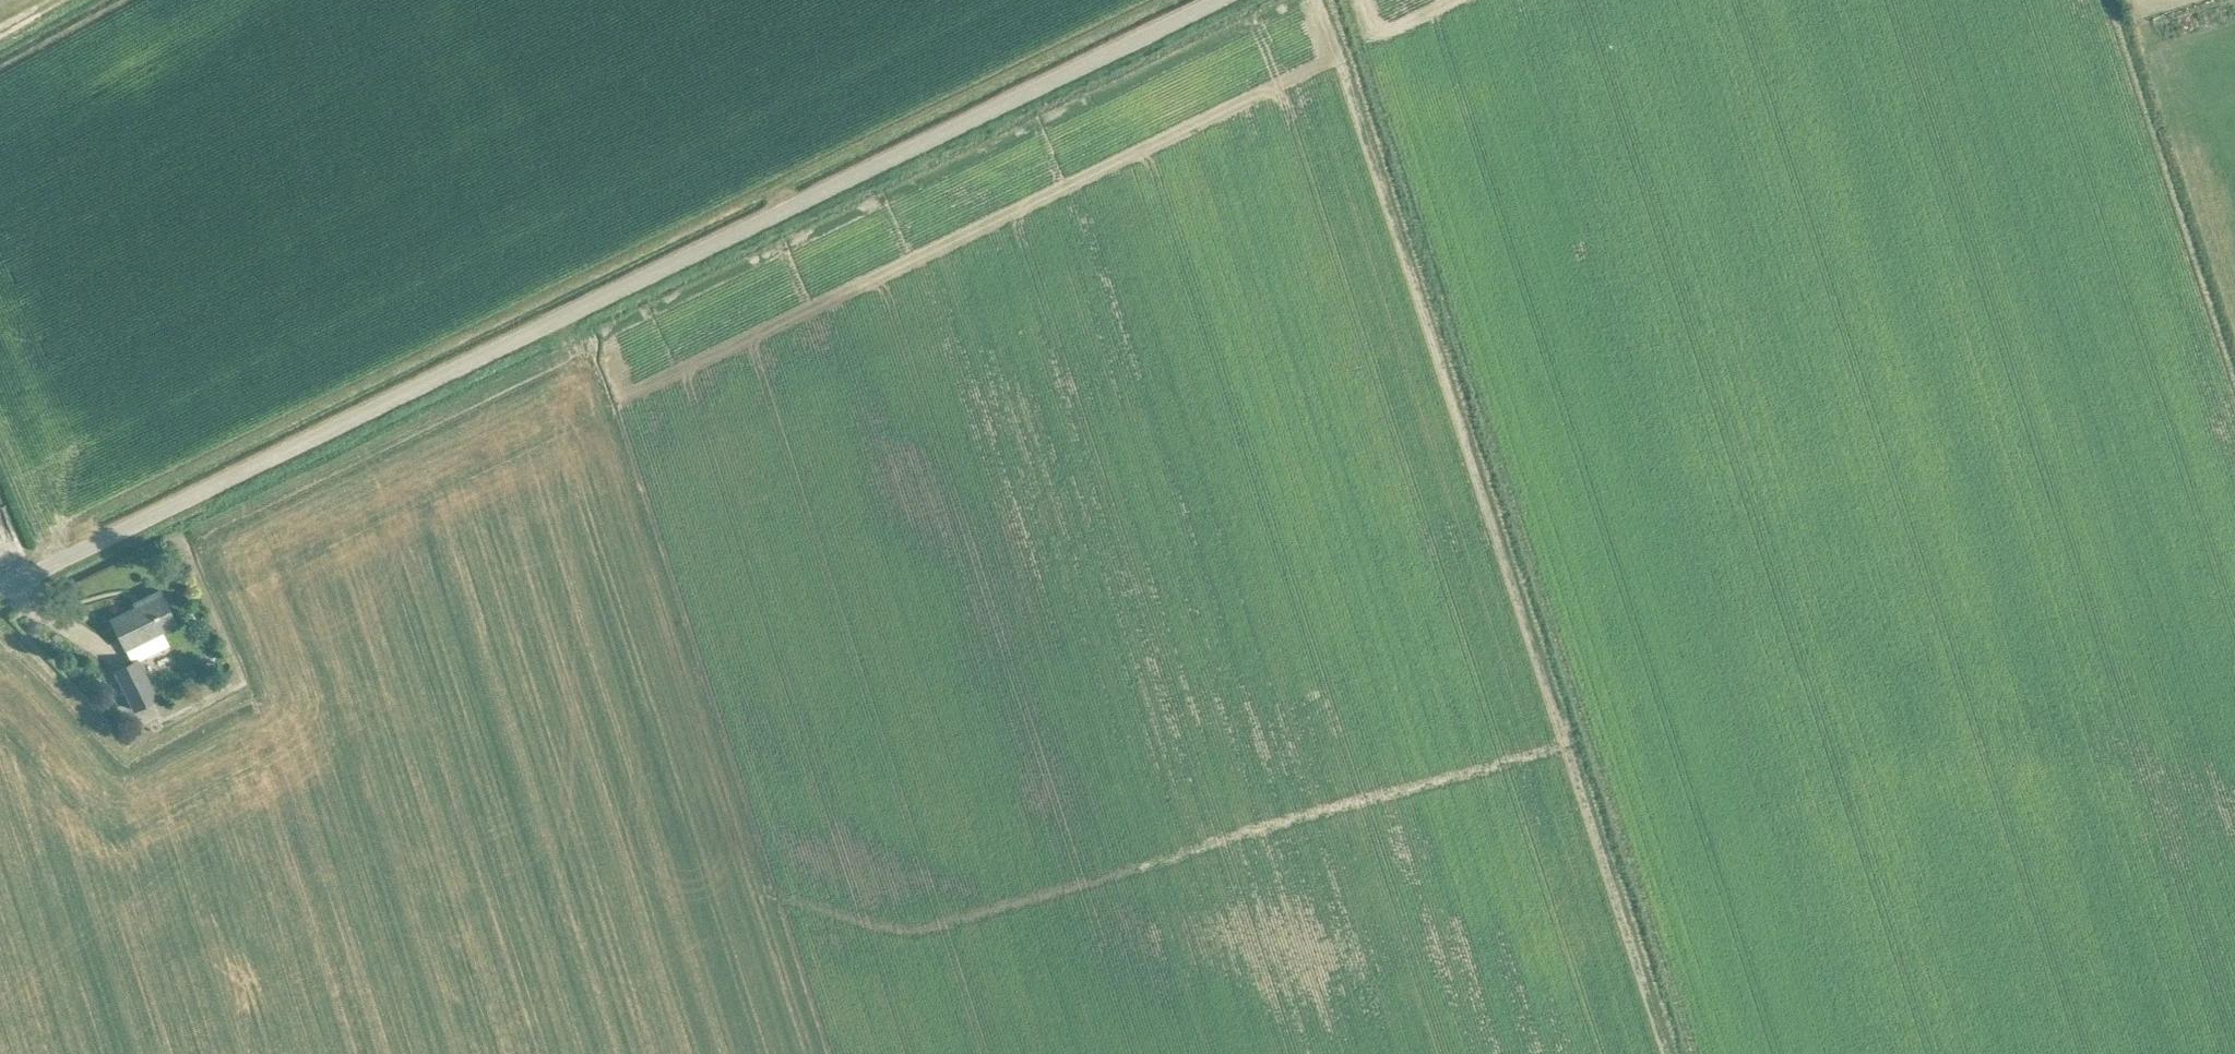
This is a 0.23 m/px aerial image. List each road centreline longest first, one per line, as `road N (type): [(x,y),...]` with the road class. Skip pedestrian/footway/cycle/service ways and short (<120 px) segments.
road 1 (unclassified): [(0,594),(1228,0)]

